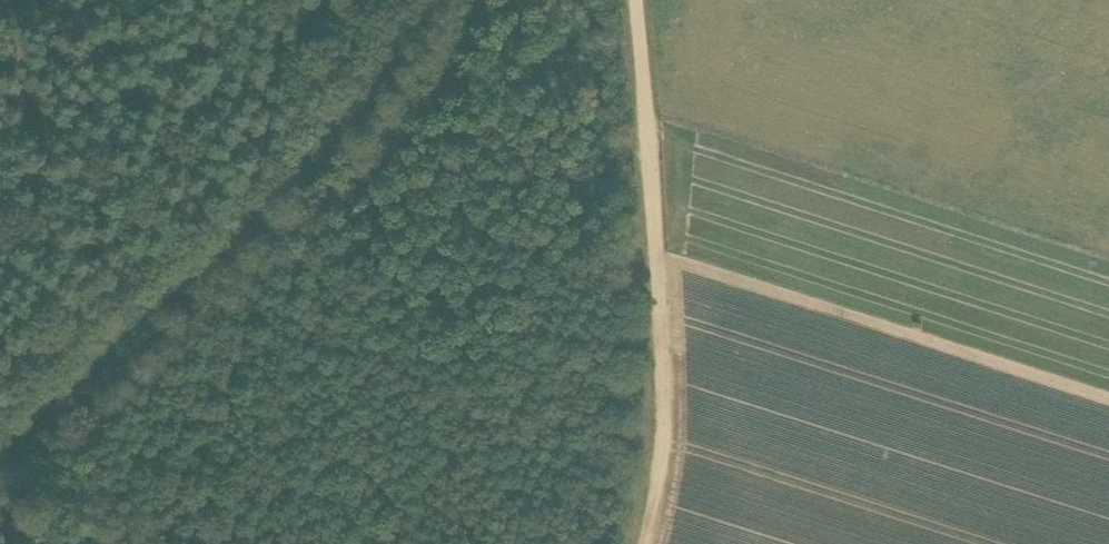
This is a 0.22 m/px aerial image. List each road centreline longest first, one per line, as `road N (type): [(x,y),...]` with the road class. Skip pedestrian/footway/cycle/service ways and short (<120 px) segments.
road 1 (unclassified): [(0,437),(323,121),(411,0)]
road 2 (track): [(643,543),(661,454),(663,345),(640,0)]

